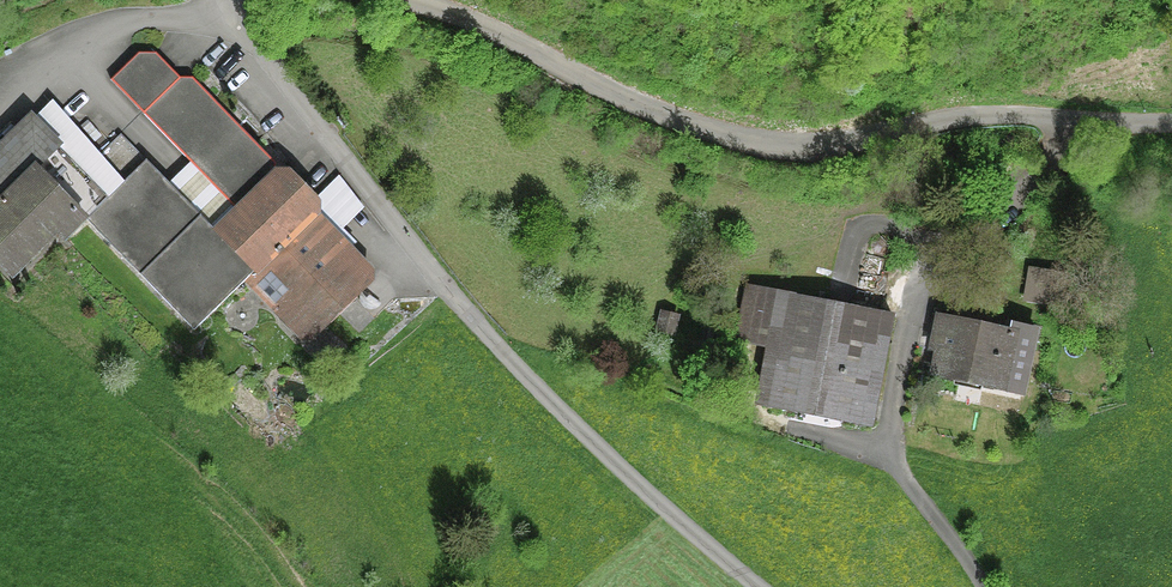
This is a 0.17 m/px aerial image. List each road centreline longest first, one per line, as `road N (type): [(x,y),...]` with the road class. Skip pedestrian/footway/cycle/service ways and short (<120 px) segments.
road 1 (unclassified): [(218,0),(217,10),(528,377),(760,586)]
road 2 (residential): [(404,0),(696,131),(804,145),(958,119),(1171,120)]

